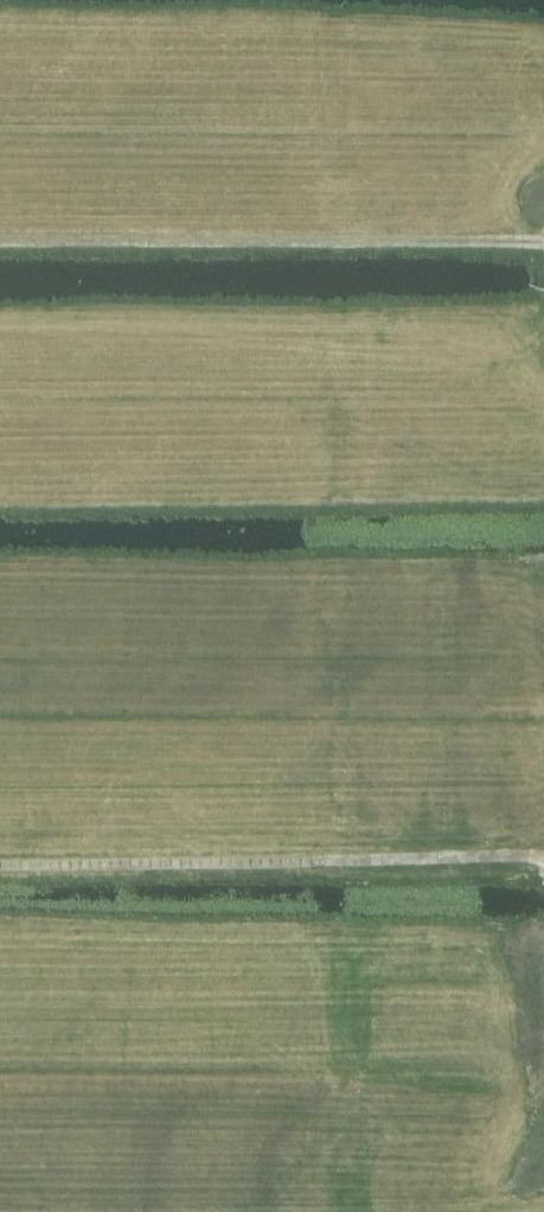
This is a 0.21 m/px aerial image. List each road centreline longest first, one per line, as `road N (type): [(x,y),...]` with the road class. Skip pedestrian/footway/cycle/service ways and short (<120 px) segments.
road 1 (track): [(543,863),(0,866)]
road 2 (track): [(543,245),(0,242)]

